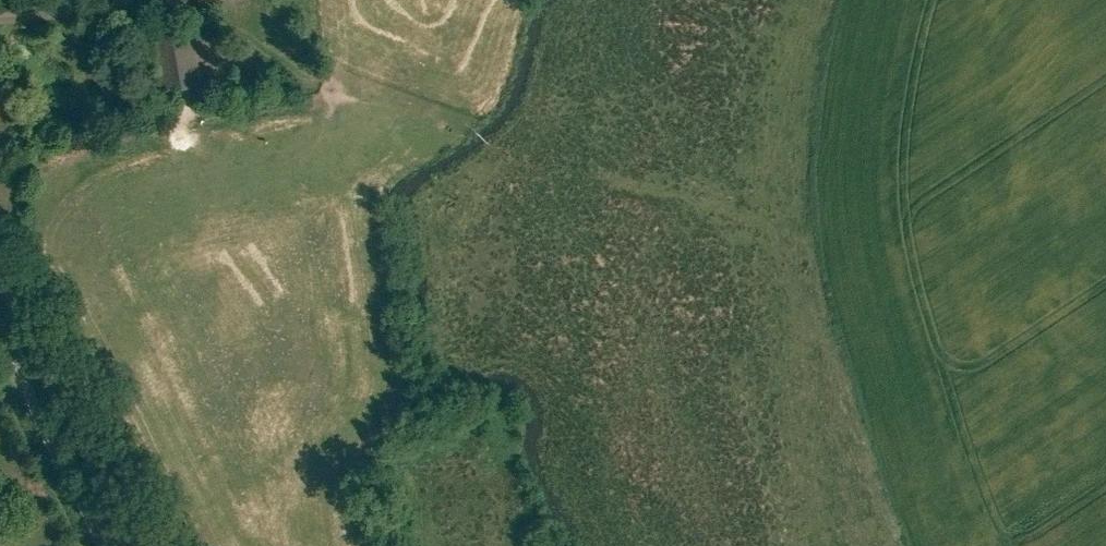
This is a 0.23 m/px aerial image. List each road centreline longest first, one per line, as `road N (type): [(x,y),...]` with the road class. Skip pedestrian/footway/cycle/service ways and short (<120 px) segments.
road 1 (secondary): [(137,545),(0,263)]

